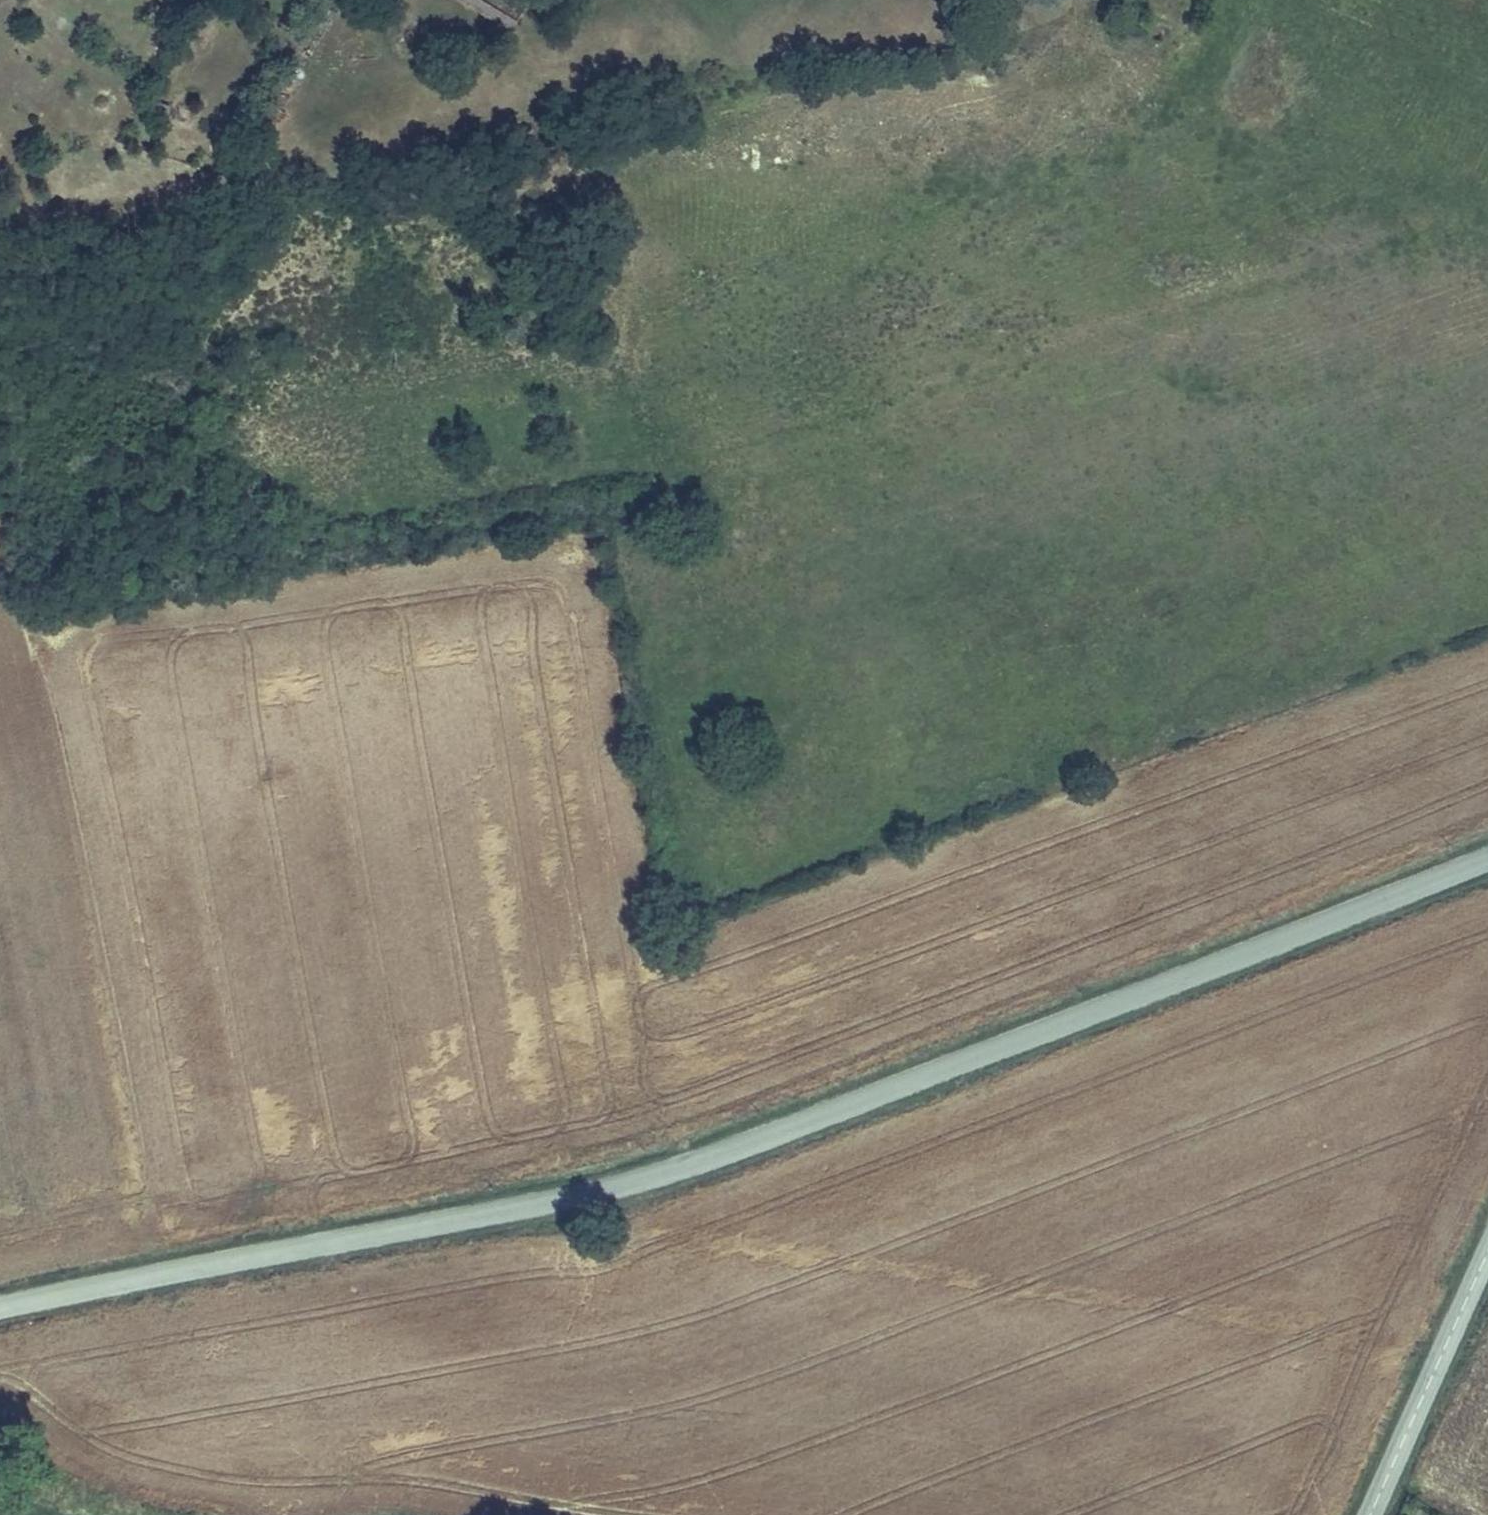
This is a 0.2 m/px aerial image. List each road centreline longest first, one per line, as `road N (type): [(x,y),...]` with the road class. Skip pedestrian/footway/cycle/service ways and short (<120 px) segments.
road 1 (tertiary): [(0,1309),(573,1196),(735,1151),(1487,861)]
road 2 (tertiary): [(1372,1514),(1487,1254)]

